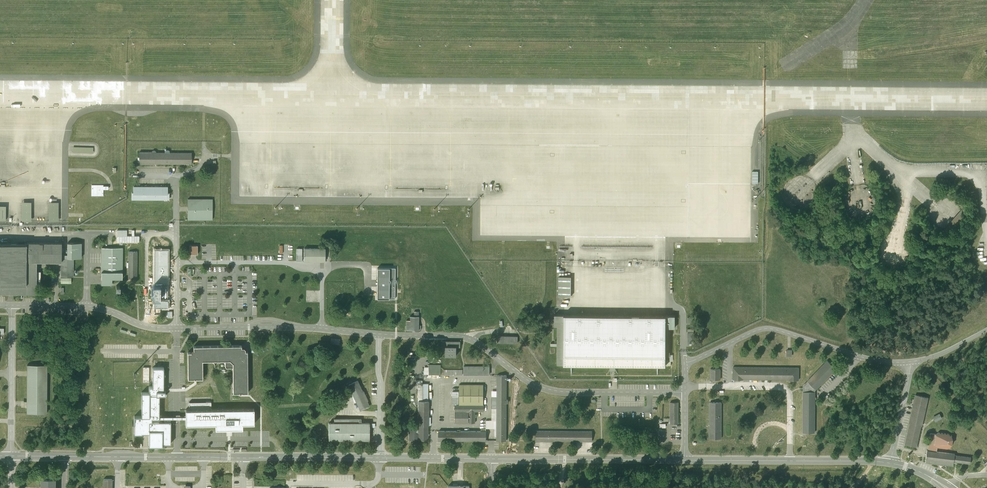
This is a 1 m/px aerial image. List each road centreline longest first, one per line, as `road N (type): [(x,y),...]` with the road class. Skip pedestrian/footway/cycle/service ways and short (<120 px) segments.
road 1 (unclassified): [(924,474),(863,461),(0,456)]

